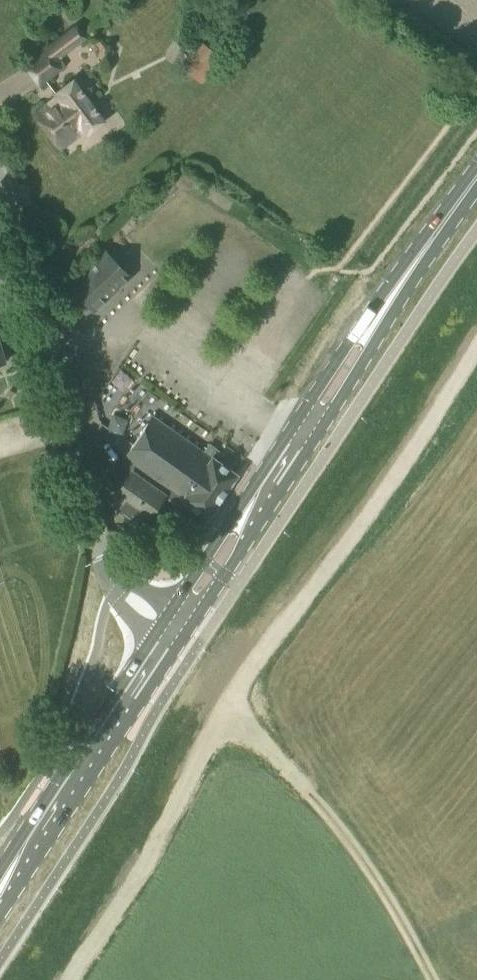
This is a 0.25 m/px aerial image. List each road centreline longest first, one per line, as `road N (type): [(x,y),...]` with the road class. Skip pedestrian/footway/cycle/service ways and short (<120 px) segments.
road 1 (primary): [(175,643),(371,354),(418,261)]
road 2 (primary): [(418,261),(349,342),(168,613)]
road 3 (track): [(224,696),(350,542),(476,347)]
road 4 (unclassified): [(118,589),(94,550),(51,350),(0,183)]
road 5 (track): [(425,979),(333,822),(224,696)]
road 6 (primary): [(0,916),(175,643)]
road 7 (primary): [(150,641),(0,870)]

